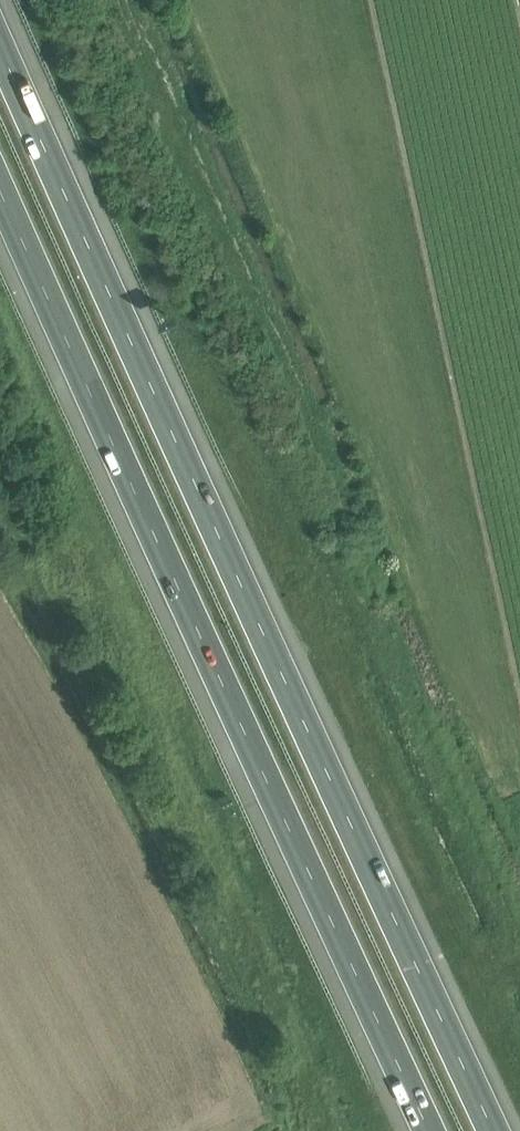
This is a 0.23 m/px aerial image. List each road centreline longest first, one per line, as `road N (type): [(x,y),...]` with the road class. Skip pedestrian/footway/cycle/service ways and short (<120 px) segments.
road 1 (motorway): [(519,1130),(0,18)]
road 2 (motorway): [(0,175),(435,1130)]

